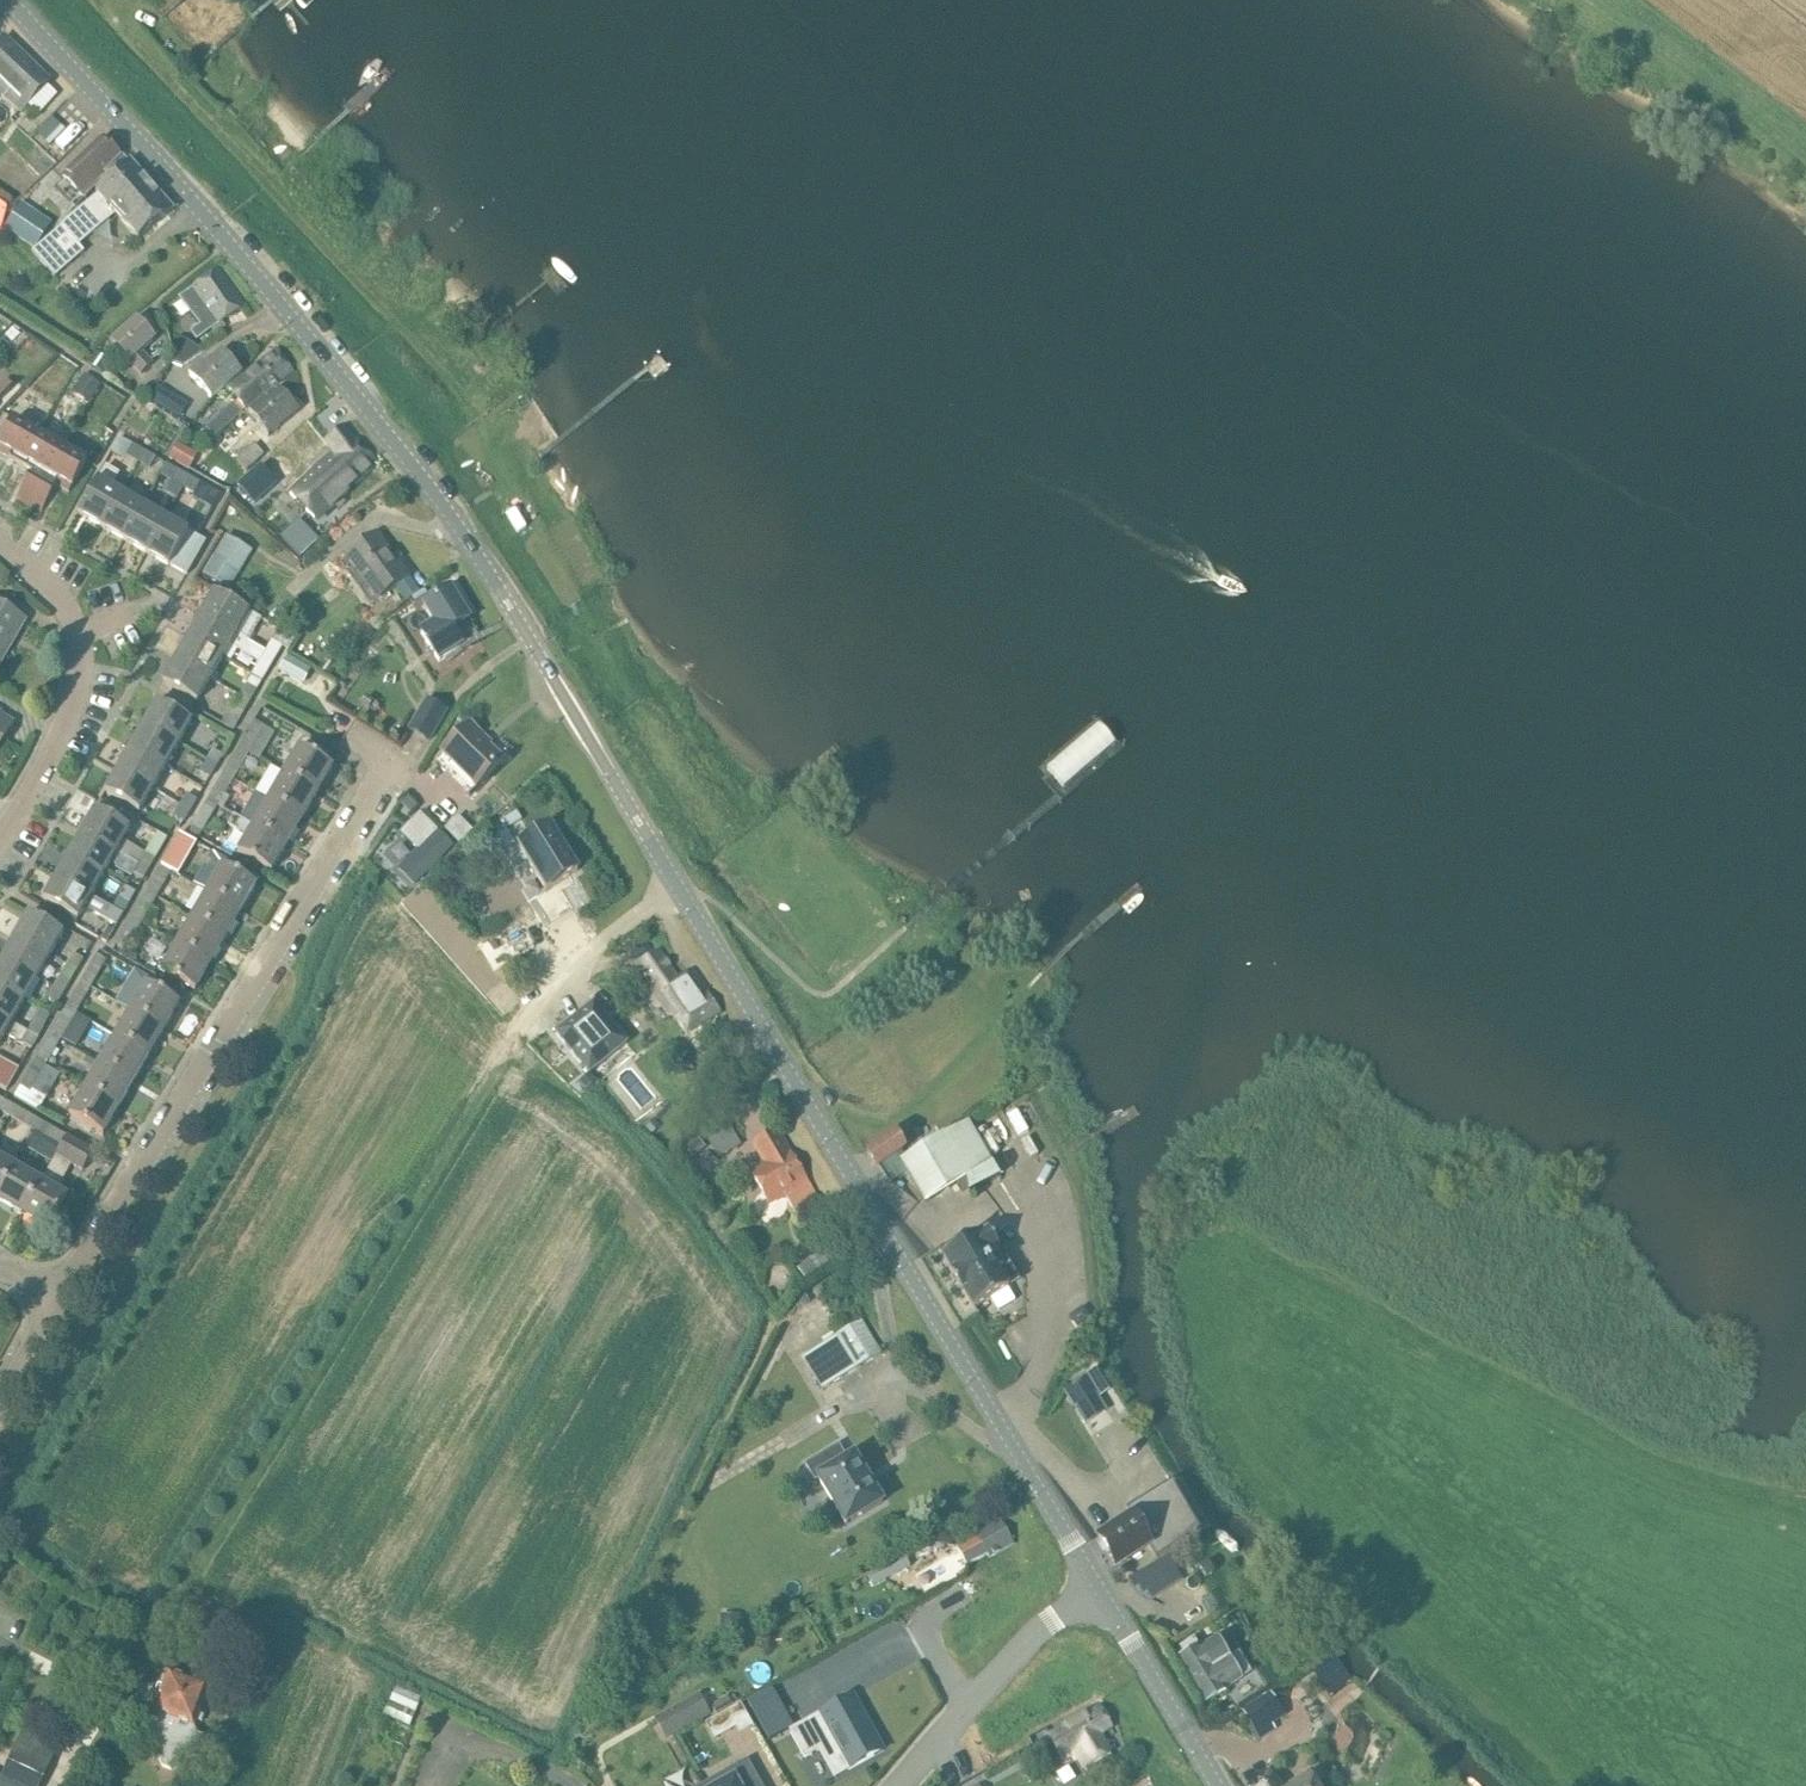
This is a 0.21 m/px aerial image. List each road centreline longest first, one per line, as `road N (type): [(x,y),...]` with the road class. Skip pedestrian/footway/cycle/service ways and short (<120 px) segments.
road 1 (tertiary): [(680,887),(458,521),(344,374),(17,0)]
road 2 (unclassified): [(157,1620),(533,1008),(571,965),(680,887)]
road 3 (tertiary): [(1102,1585),(680,887)]
road 4 (residential): [(61,1301),(388,763),(332,715)]
road 5 (residential): [(0,836),(74,713),(81,667),(68,614),(0,542)]
road 6 (residential): [(1102,1585),(1041,1624),(897,1785)]
road 7 (tertiary): [(1219,1785),(1102,1585)]
road 8 (residential): [(0,1413),(61,1301)]

